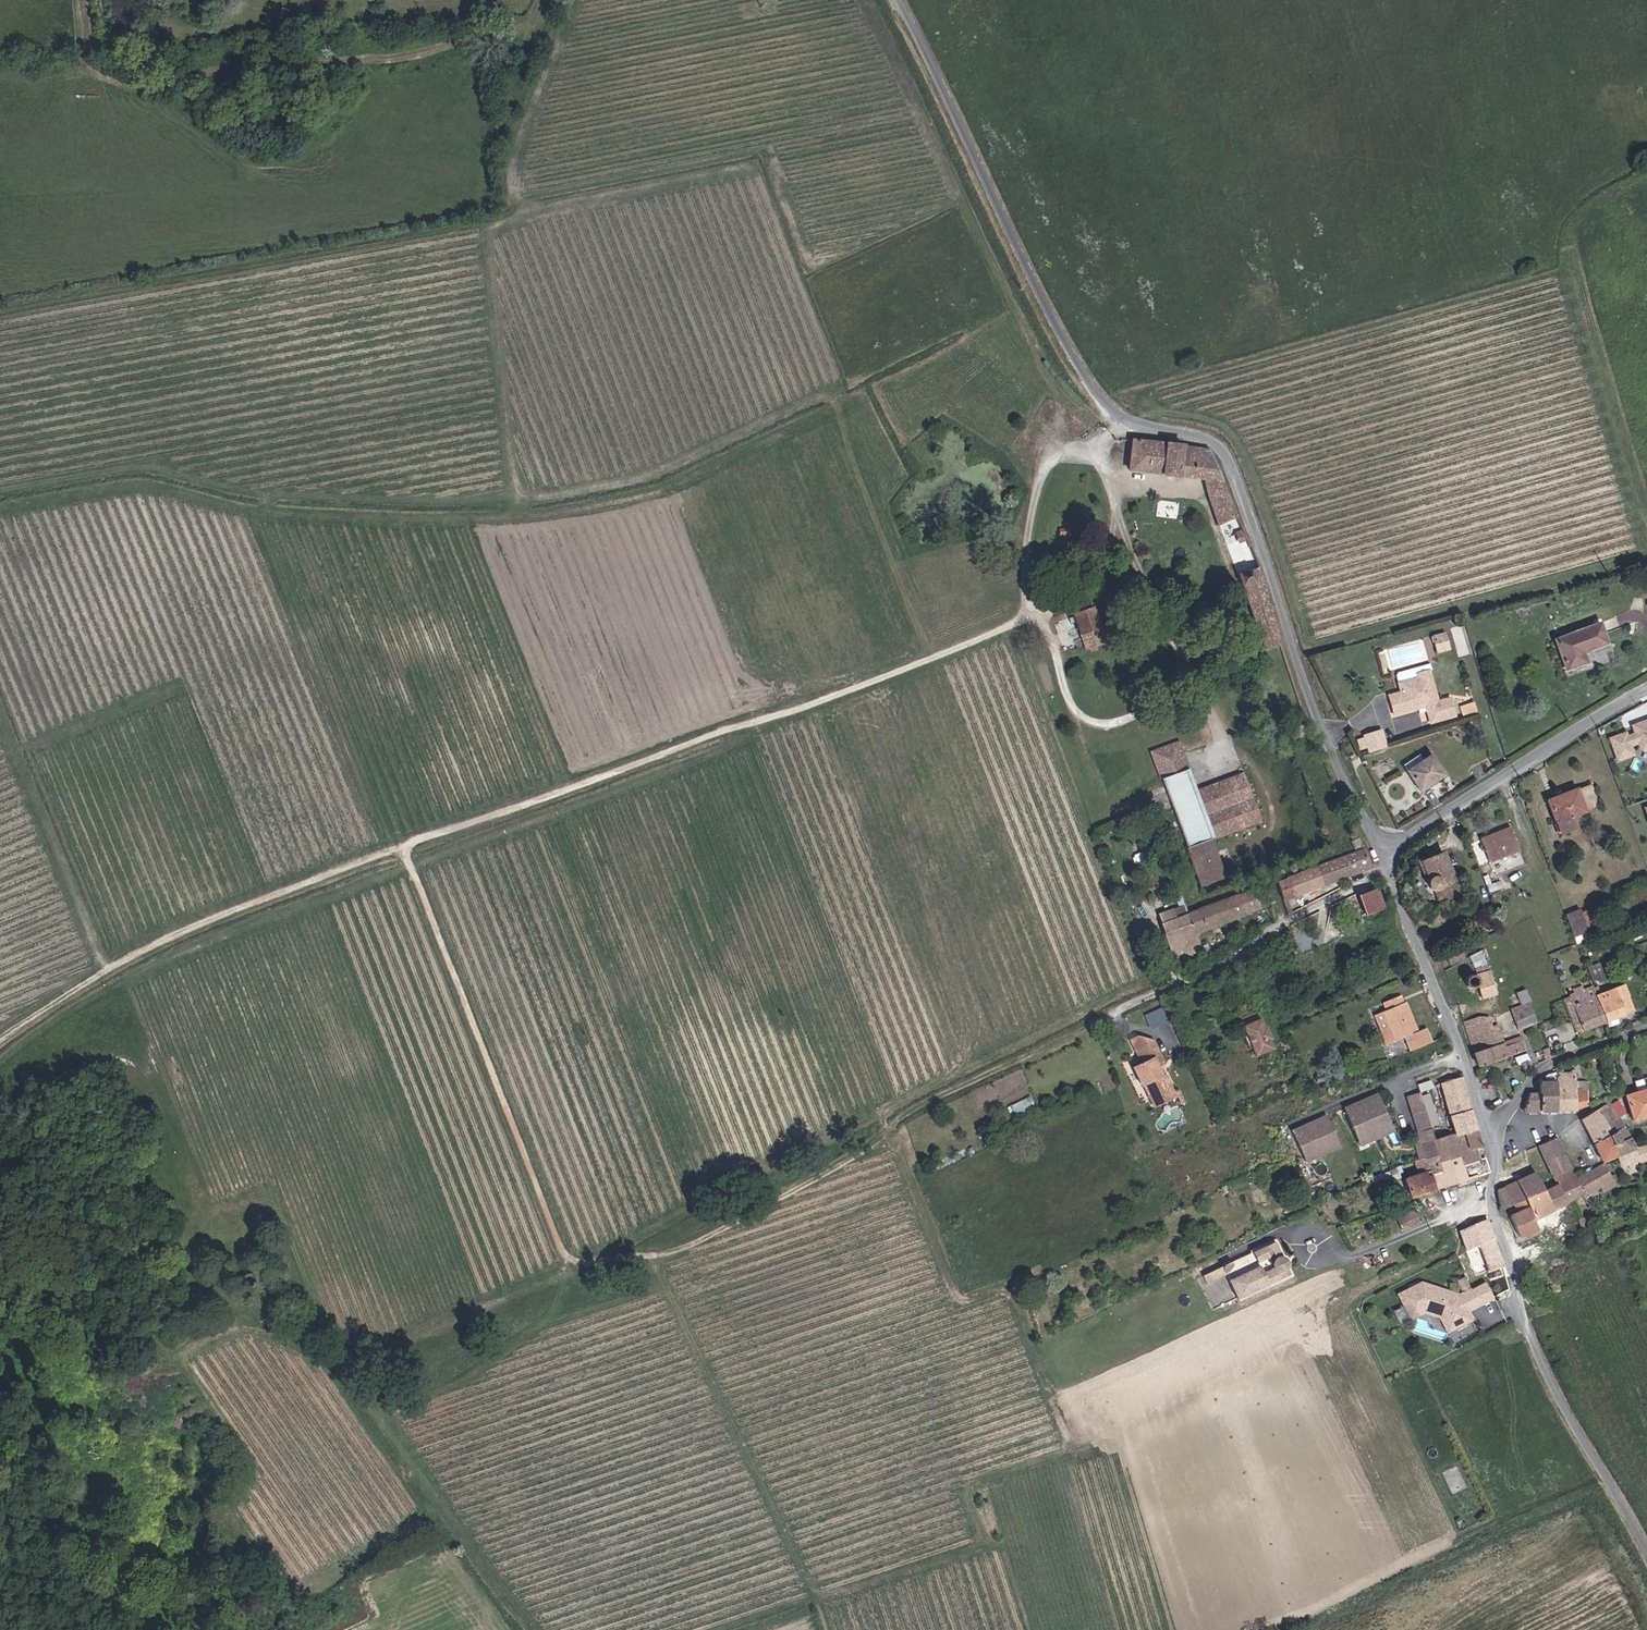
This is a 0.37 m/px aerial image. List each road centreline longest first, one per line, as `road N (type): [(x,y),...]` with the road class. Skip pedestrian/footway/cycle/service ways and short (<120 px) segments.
road 1 (track): [(0,1050),(133,958),(391,855),(420,876),(576,1261),(631,1263),(699,1248),(842,1170),(913,1112),(1136,1004)]
road 2 (track): [(0,502),(150,475),(264,507),(436,513),(591,500),(840,401),(936,656)]
road 3 (unclassified): [(1387,846),(1362,820),(1226,449),(1131,421),(1107,406),(1070,355),(897,0)]
road 4 (track): [(391,855),(982,640),(1023,618),(1037,521),(1057,460),(1131,421)]
road 5 (track): [(840,401),(851,398),(766,161),(489,228),(517,506)]
road 6 (track): [(1302,651),(1646,553),(1564,243),(1593,191),(1646,164)]
road 7 (track): [(109,973),(206,1211),(273,1198),(333,1363),(351,1367),(576,1261)]
road 8 (track): [(891,1130),(966,1304),(1008,1292),(1068,1451),(968,1494),(982,1548),(823,1598)]
road 9 (track): [(1023,618),(1057,646),(1077,713),(1112,724),(1198,687),(1127,527),(1102,438)]
road 10 (track): [(726,1629),(823,1598),(656,1258)]
road 11 (unclassified): [(1502,1129),(1493,1191),(1522,1312),(1550,1378),(1646,1546)]
road 12 (track): [(333,1363),(536,1629)]
road 13 (unclassified): [(1646,691),(1387,846)]
road 14 (track): [(109,973),(0,702)]
road 15 (unclassified): [(1386,867),(1502,1129)]
road 16 (unclassified): [(1386,867),(1232,960),(1136,1004)]
road 17 (track): [(520,220),(514,166),(577,0)]
road 18 (unclassified): [(1510,1115),(1545,1060),(1646,1027)]
road 19 (track): [(440,1504),(308,1583)]

